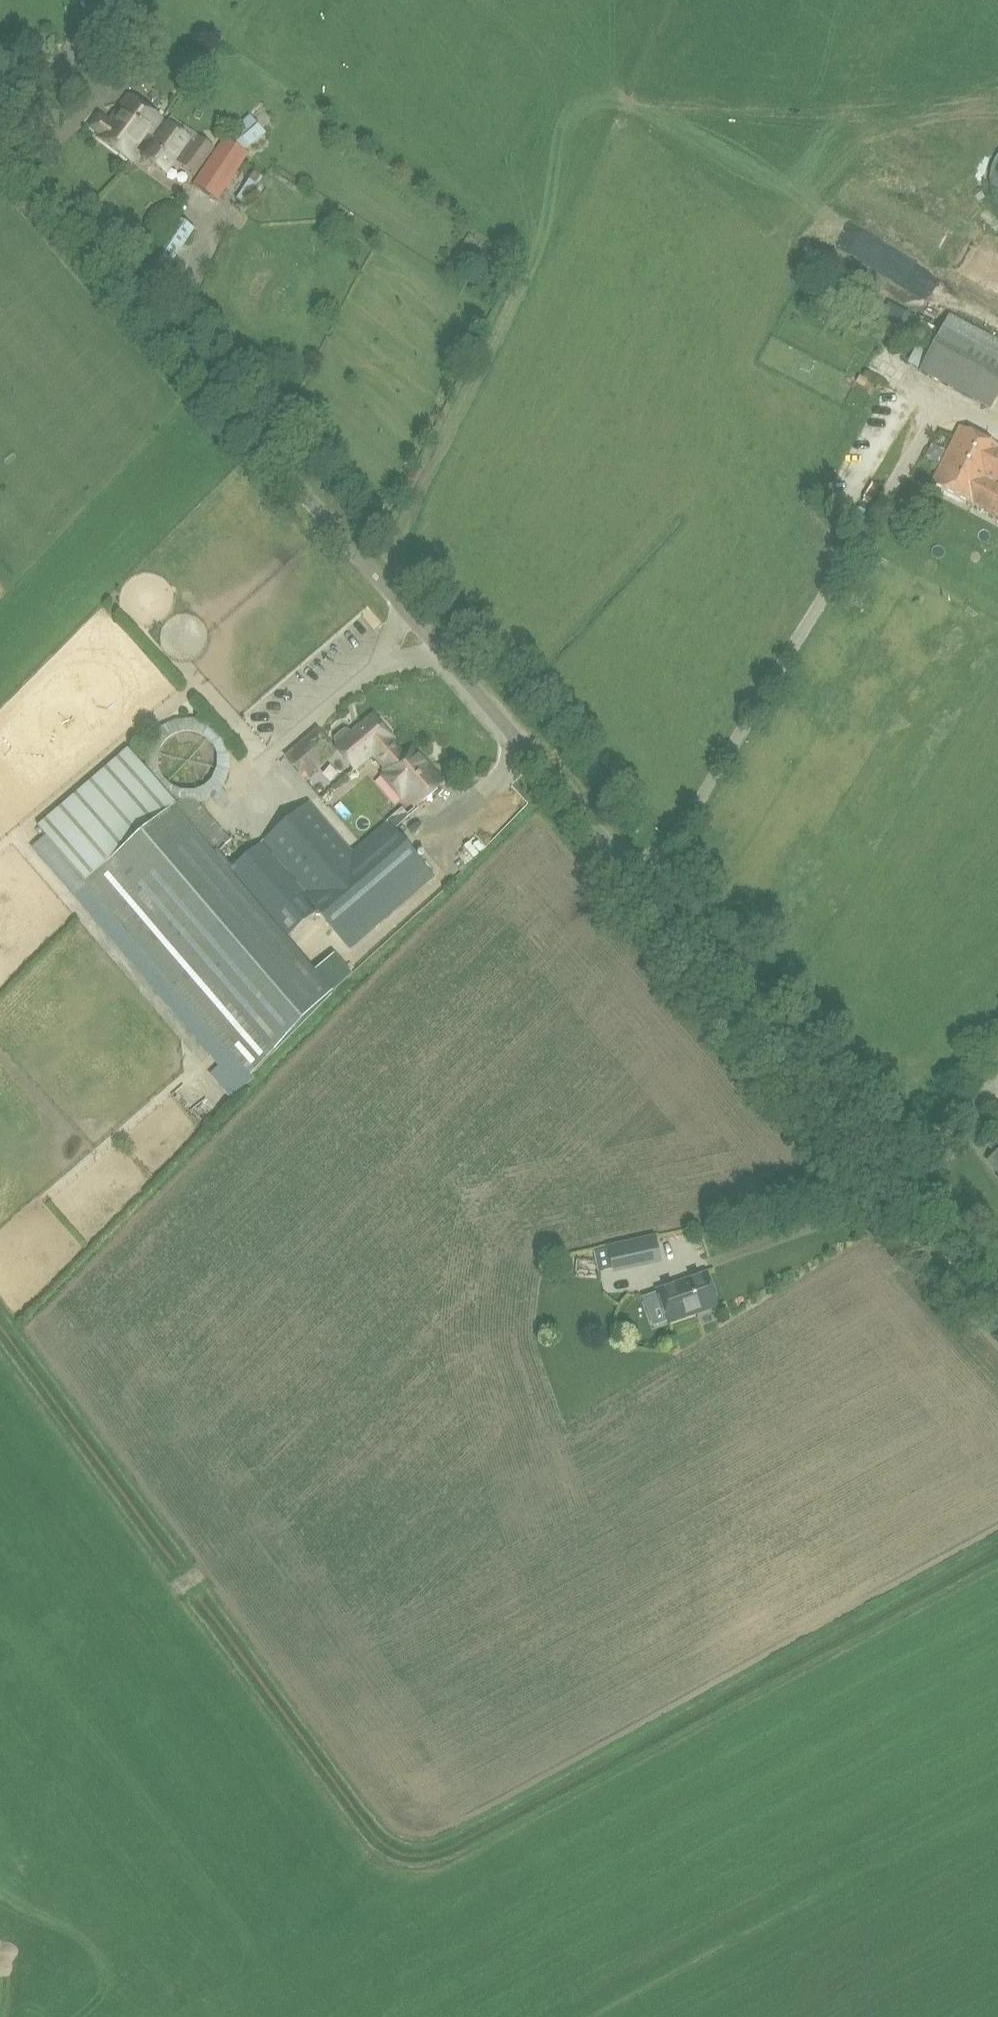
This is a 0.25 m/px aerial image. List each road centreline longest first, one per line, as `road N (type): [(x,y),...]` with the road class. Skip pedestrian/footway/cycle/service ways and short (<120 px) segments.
road 1 (unclassified): [(997,1289),(643,871),(0,144)]

